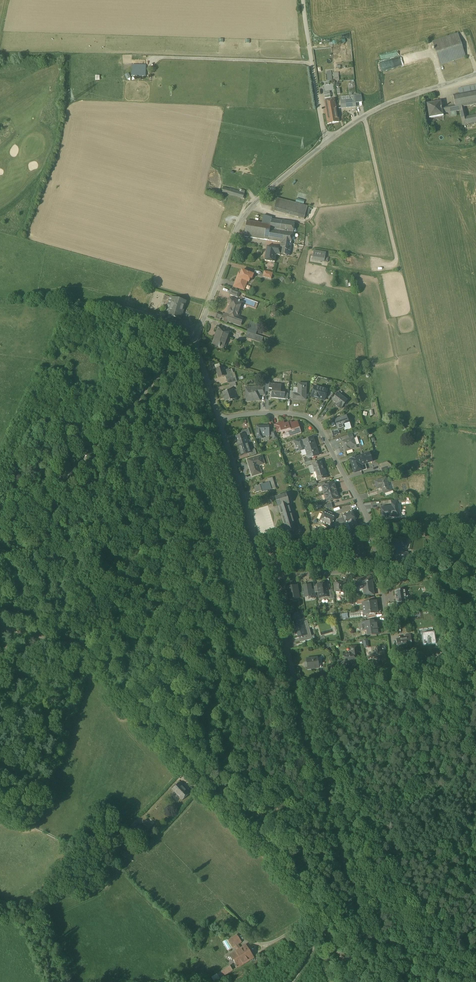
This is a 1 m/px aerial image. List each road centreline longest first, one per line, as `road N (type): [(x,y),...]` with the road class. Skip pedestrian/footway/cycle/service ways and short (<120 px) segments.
road 1 (track): [(0,629),(85,651),(331,922)]
road 2 (unclassified): [(297,686),(367,942)]
road 3 (unclassified): [(380,570),(366,513),(307,416),(220,419)]
road 4 (unclassified): [(196,339),(245,213),(329,140)]
road 5 (unclassified): [(0,500),(68,475),(177,357)]
road 6 (track): [(297,686),(85,651)]
road 7 (track): [(68,475),(0,636)]
road 8 (unclassified): [(220,419),(267,579)]
road 9 (unclassified): [(329,140),(386,105),(475,74)]
road 10 (track): [(92,661),(48,757),(0,766)]
road 11 (unclassified): [(329,140),(303,0)]

